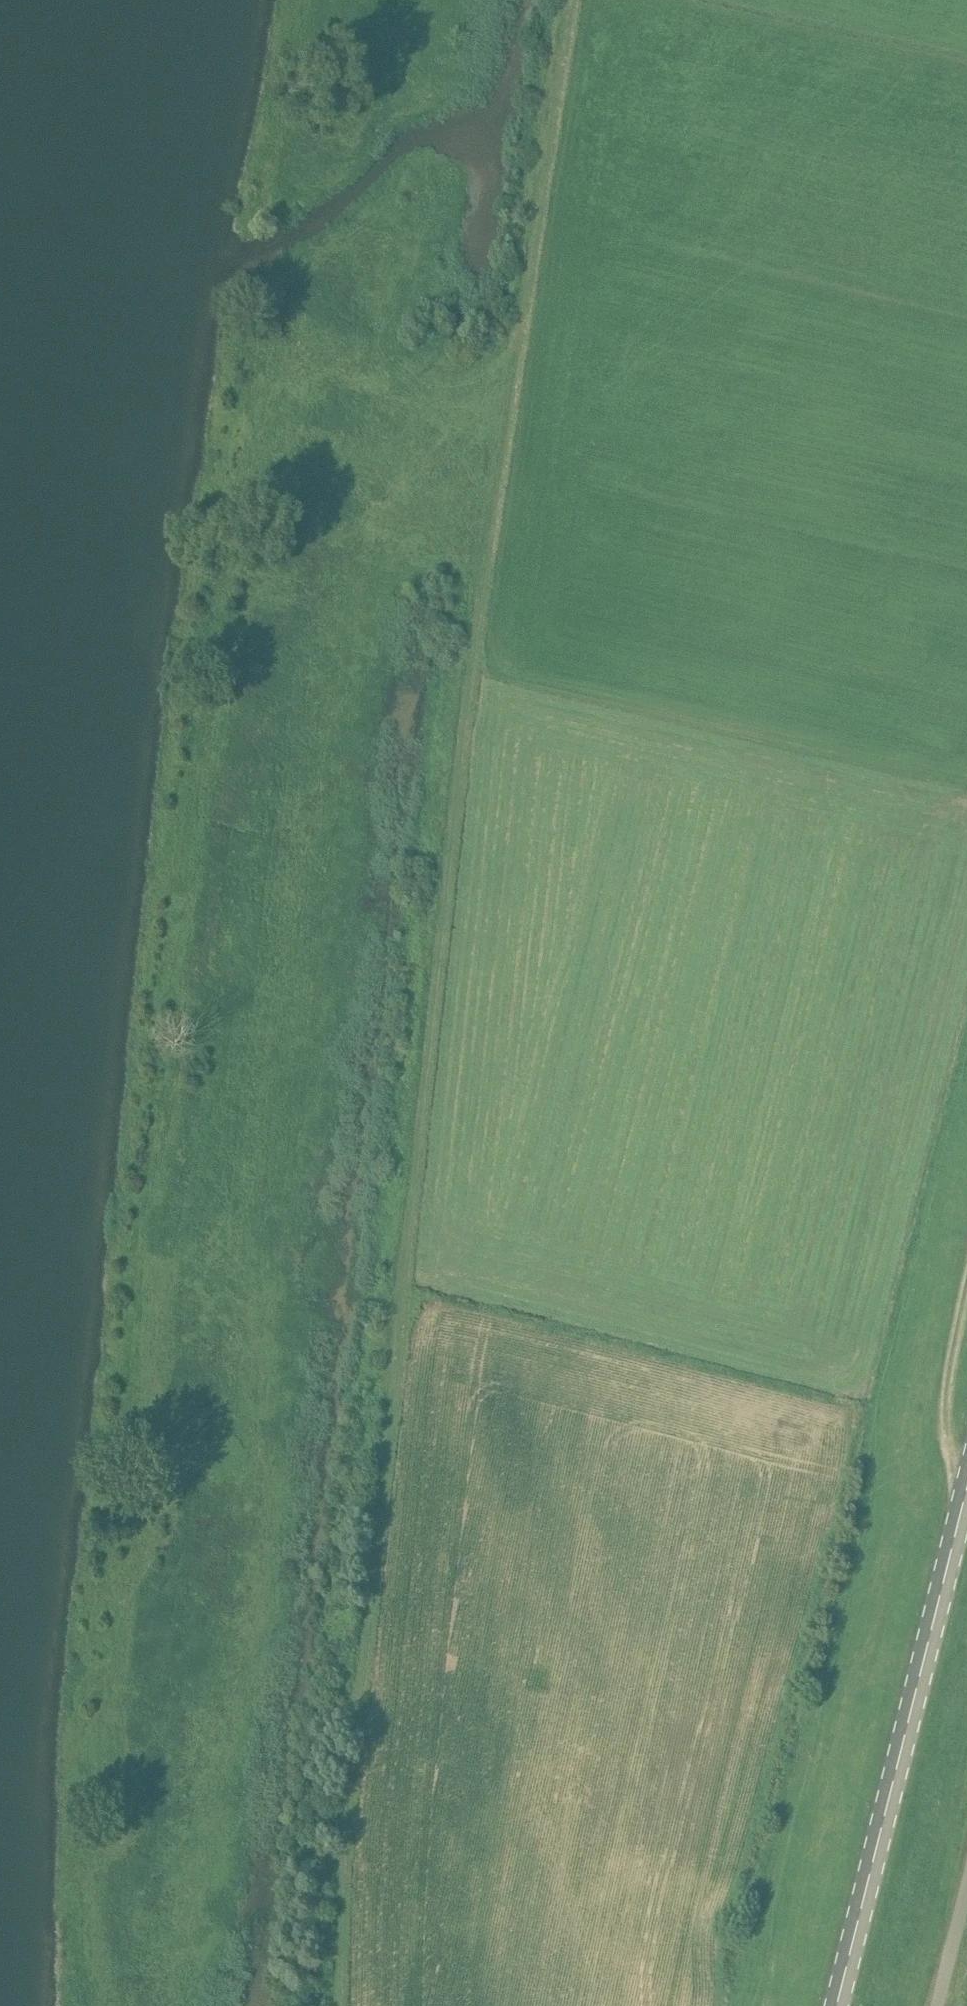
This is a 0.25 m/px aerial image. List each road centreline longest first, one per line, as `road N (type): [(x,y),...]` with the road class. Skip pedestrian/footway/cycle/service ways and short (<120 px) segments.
road 1 (secondary): [(836,2005),(966,1482)]
road 2 (track): [(966,1284),(947,1395),(951,1458),(963,1496)]
road 3 (unclassified): [(937,2005),(966,1884)]

